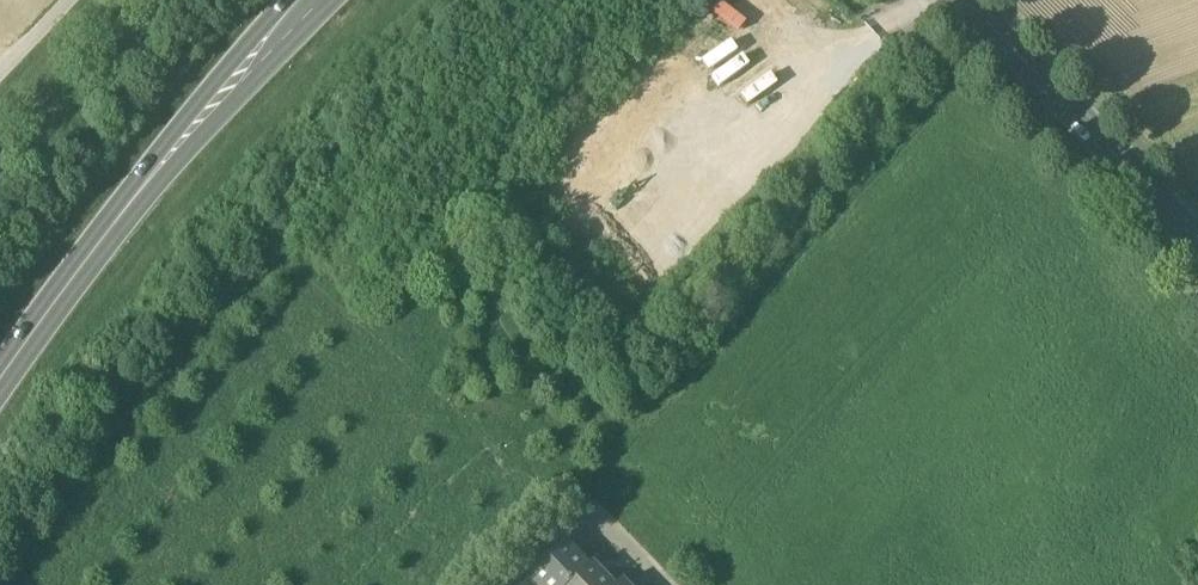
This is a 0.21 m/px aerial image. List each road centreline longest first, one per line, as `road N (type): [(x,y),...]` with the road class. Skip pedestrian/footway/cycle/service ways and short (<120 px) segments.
road 1 (primary): [(0,383),(162,171),(314,0)]
road 2 (tertiary): [(1197,259),(959,0)]

